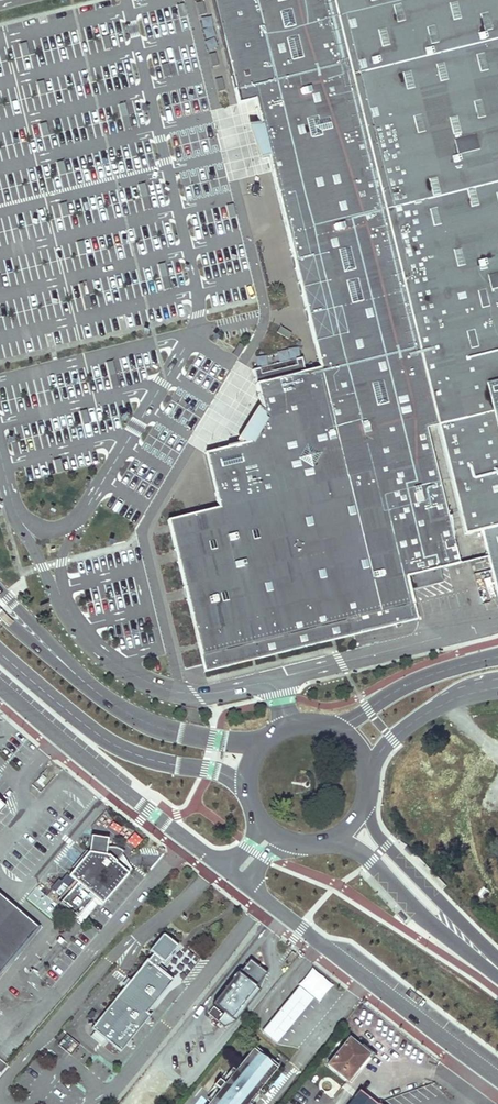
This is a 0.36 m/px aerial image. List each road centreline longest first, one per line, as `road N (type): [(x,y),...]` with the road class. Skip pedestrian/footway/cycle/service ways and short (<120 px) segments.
road 1 (residential): [(240,878),(497,1078)]
road 2 (tertiary): [(269,736),(213,738),(148,721),(85,683),(0,609)]
road 3 (residential): [(0,685),(240,878)]
road 4 (tertiary): [(0,650),(125,749),(208,769),(246,788)]
road 5 (tertiary): [(335,840),(372,860),(425,917),(497,972)]
road 6 (tertiary): [(497,961),(387,845),(366,804)]
road 7 (tertiary): [(497,656),(414,680),(342,733)]
road 8 (tertiary): [(369,781),(381,752),(434,707),(497,689)]

